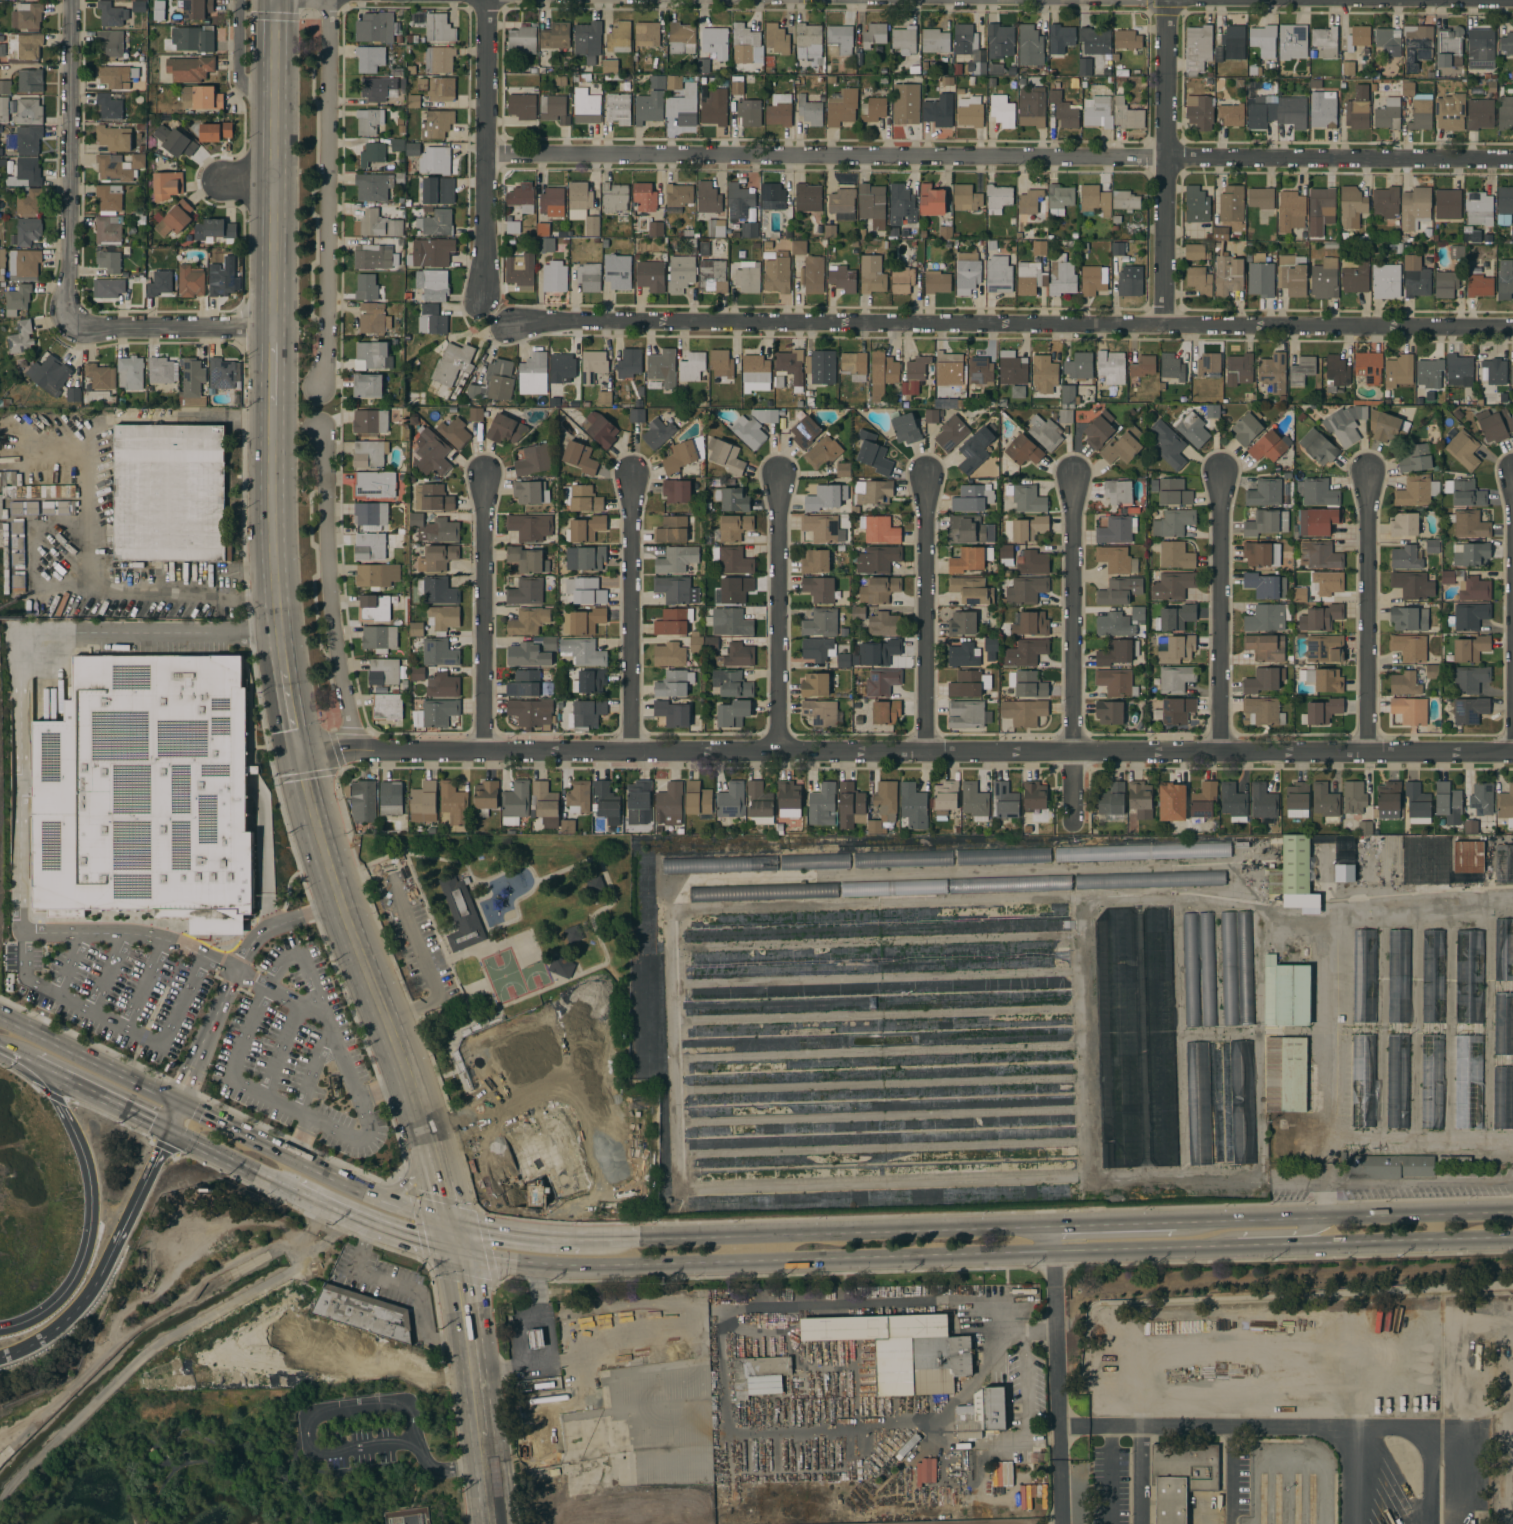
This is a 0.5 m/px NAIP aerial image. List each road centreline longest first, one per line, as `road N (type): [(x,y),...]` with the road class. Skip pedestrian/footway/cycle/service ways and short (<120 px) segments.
road 1 (residential): [(1512,753),(302,752)]
road 2 (primary): [(460,1255),(562,1270),(1512,1241)]
road 3 (residential): [(1512,159),(486,153)]
road 4 (residential): [(1512,327),(513,324)]
road 5 (primary): [(1054,1225),(639,1240)]
road 6 (residential): [(320,385),(328,342),(332,0)]
road 7 (primary): [(422,1115),(336,883),(302,752)]
road 8 (residential): [(1075,474),(1075,827)]
road 9 (primary): [(1512,1210),(1178,1222)]
road 10 (primary): [(275,330),(277,0)]
road 11 (residential): [(1169,0),(1163,324)]
road 12 (residential): [(363,751),(332,604),(322,431)]
road 13 (residential): [(72,0),(67,305),(74,322)]
road 14 (motorway): [(29,1065),(78,1142),(89,1178),(89,1234),(59,1298),(0,1328)]
road 15 (primary): [(455,1224),(374,1196),(183,1105)]
road 16 (residential): [(486,0),(483,297)]
road 17 (residential): [(1369,473),(1370,752)]
road 18 (residential): [(781,474),(780,752)]
road 19 (residential): [(1222,473),(1222,751)]
road 20 (residential): [(928,474),(928,752)]
road 21 (residential): [(634,475),(633,752)]
road 22 (residential): [(486,475),(487,751)]
road 23 (primary): [(286,667),(275,409)]
road 24 (primary): [(183,1105),(0,1016)]
road 25 (residential): [(74,322),(275,330)]
road 26 (secondary): [(485,1436),(460,1255)]
road 27 (primary): [(29,1065),(168,1134)]
road 28 (motorway): [(0,1358),(53,1332),(106,1263)]
road 29 (motorway): [(106,1263),(168,1134)]
road 30 (primary): [(168,1134),(296,1194)]
road 31 (primary): [(582,1241),(455,1224)]
road 32 (primary): [(1211,1250),(1235,1234),(1310,1231),(1329,1218)]
road 33 (primary): [(1178,1222),(1054,1225)]

